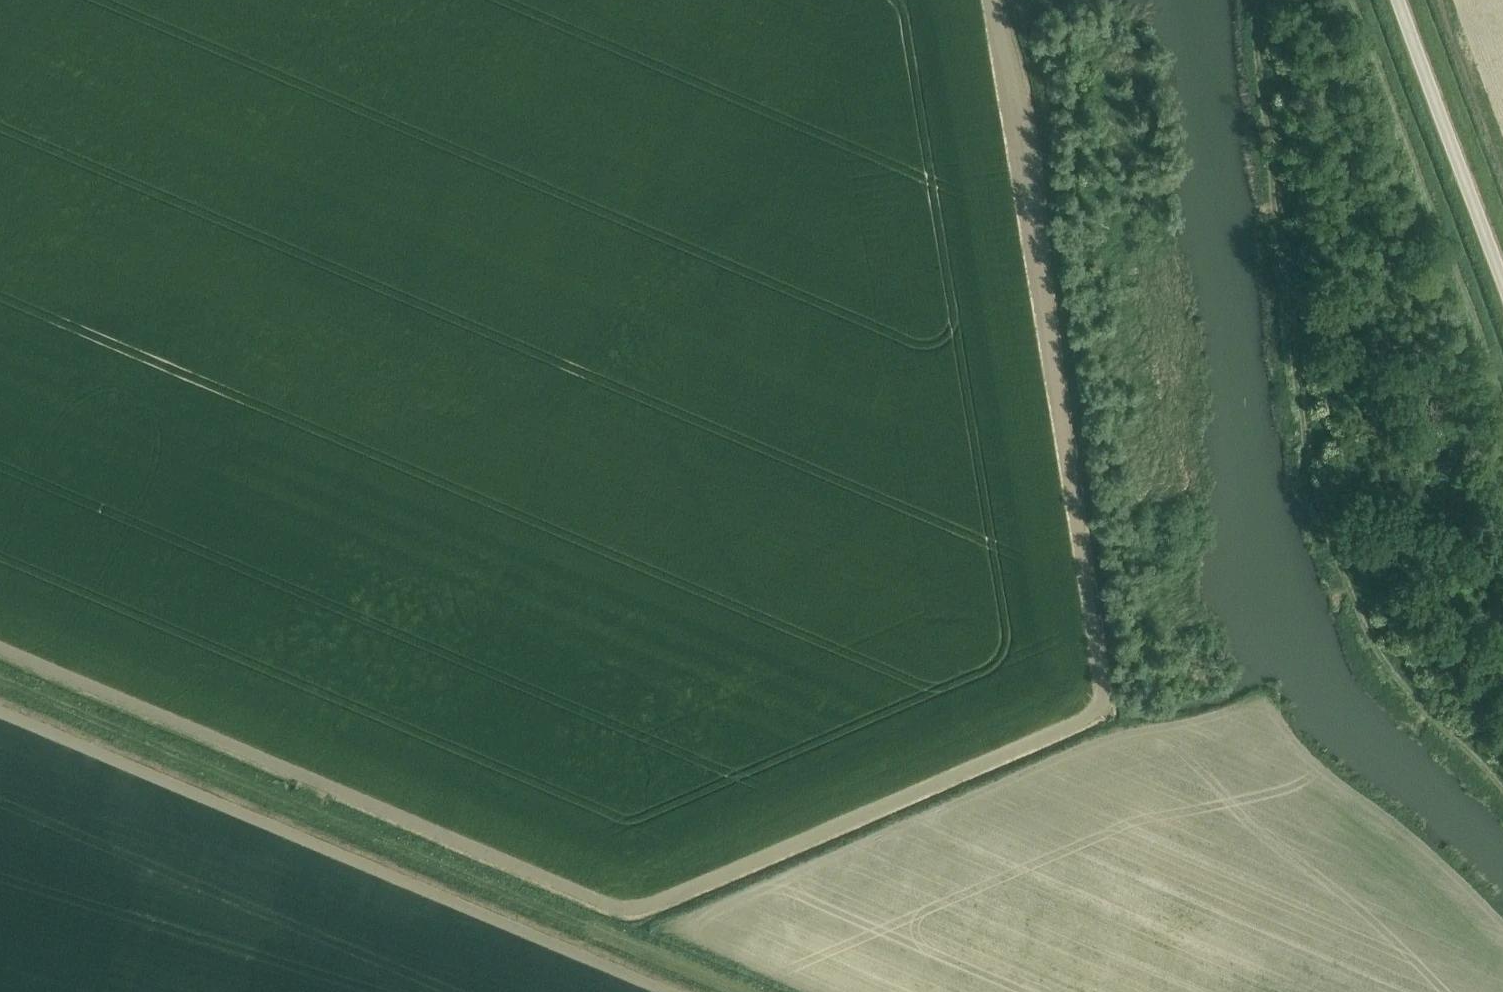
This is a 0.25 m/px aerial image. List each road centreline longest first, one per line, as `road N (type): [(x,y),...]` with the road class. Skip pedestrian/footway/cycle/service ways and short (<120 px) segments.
road 1 (residential): [(741,991),(0,680)]
road 2 (tertiary): [(1502,291),(1398,0)]

